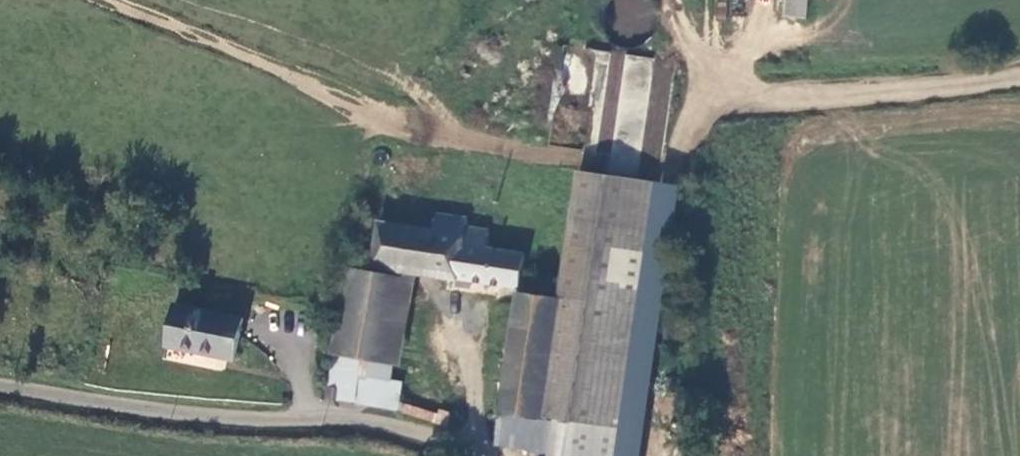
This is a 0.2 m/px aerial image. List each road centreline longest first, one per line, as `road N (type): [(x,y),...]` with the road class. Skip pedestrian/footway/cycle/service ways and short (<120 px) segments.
road 1 (track): [(647,455),(695,119),(716,103),(1019,74)]
road 2 (unclassified): [(0,388),(170,413),(367,421),(442,438),(478,455)]

